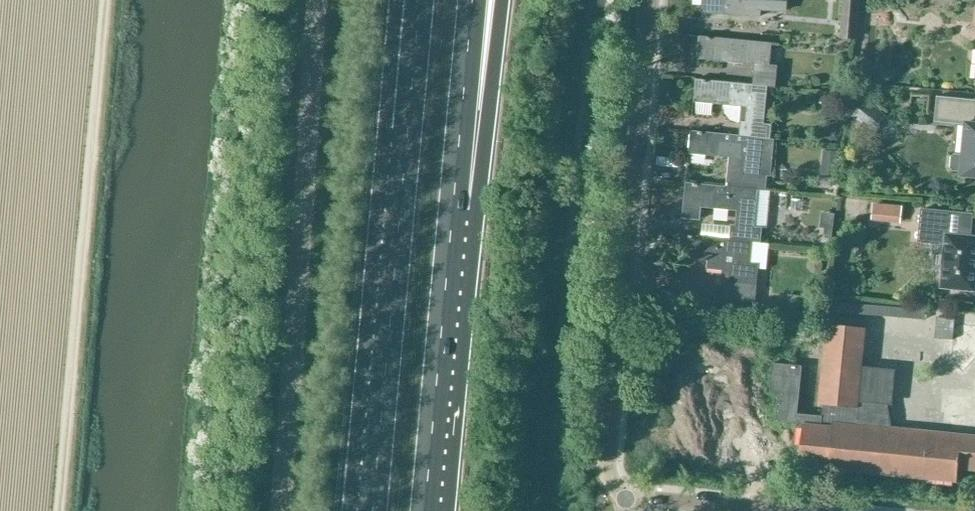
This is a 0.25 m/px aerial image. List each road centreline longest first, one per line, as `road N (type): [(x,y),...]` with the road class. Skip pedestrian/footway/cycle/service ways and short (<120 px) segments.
road 1 (motorway): [(419,0),(370,510)]
road 2 (track): [(107,0),(60,510)]
road 3 (unclassified): [(281,510),(318,0)]
road 4 (residential): [(627,498),(606,475),(648,0)]
road 5 (motorway): [(426,510),(451,236)]
road 6 (motorway): [(451,236),(494,0)]
road 7 (motorway): [(451,236),(472,0)]
road 8 (residential): [(770,510),(627,498)]

